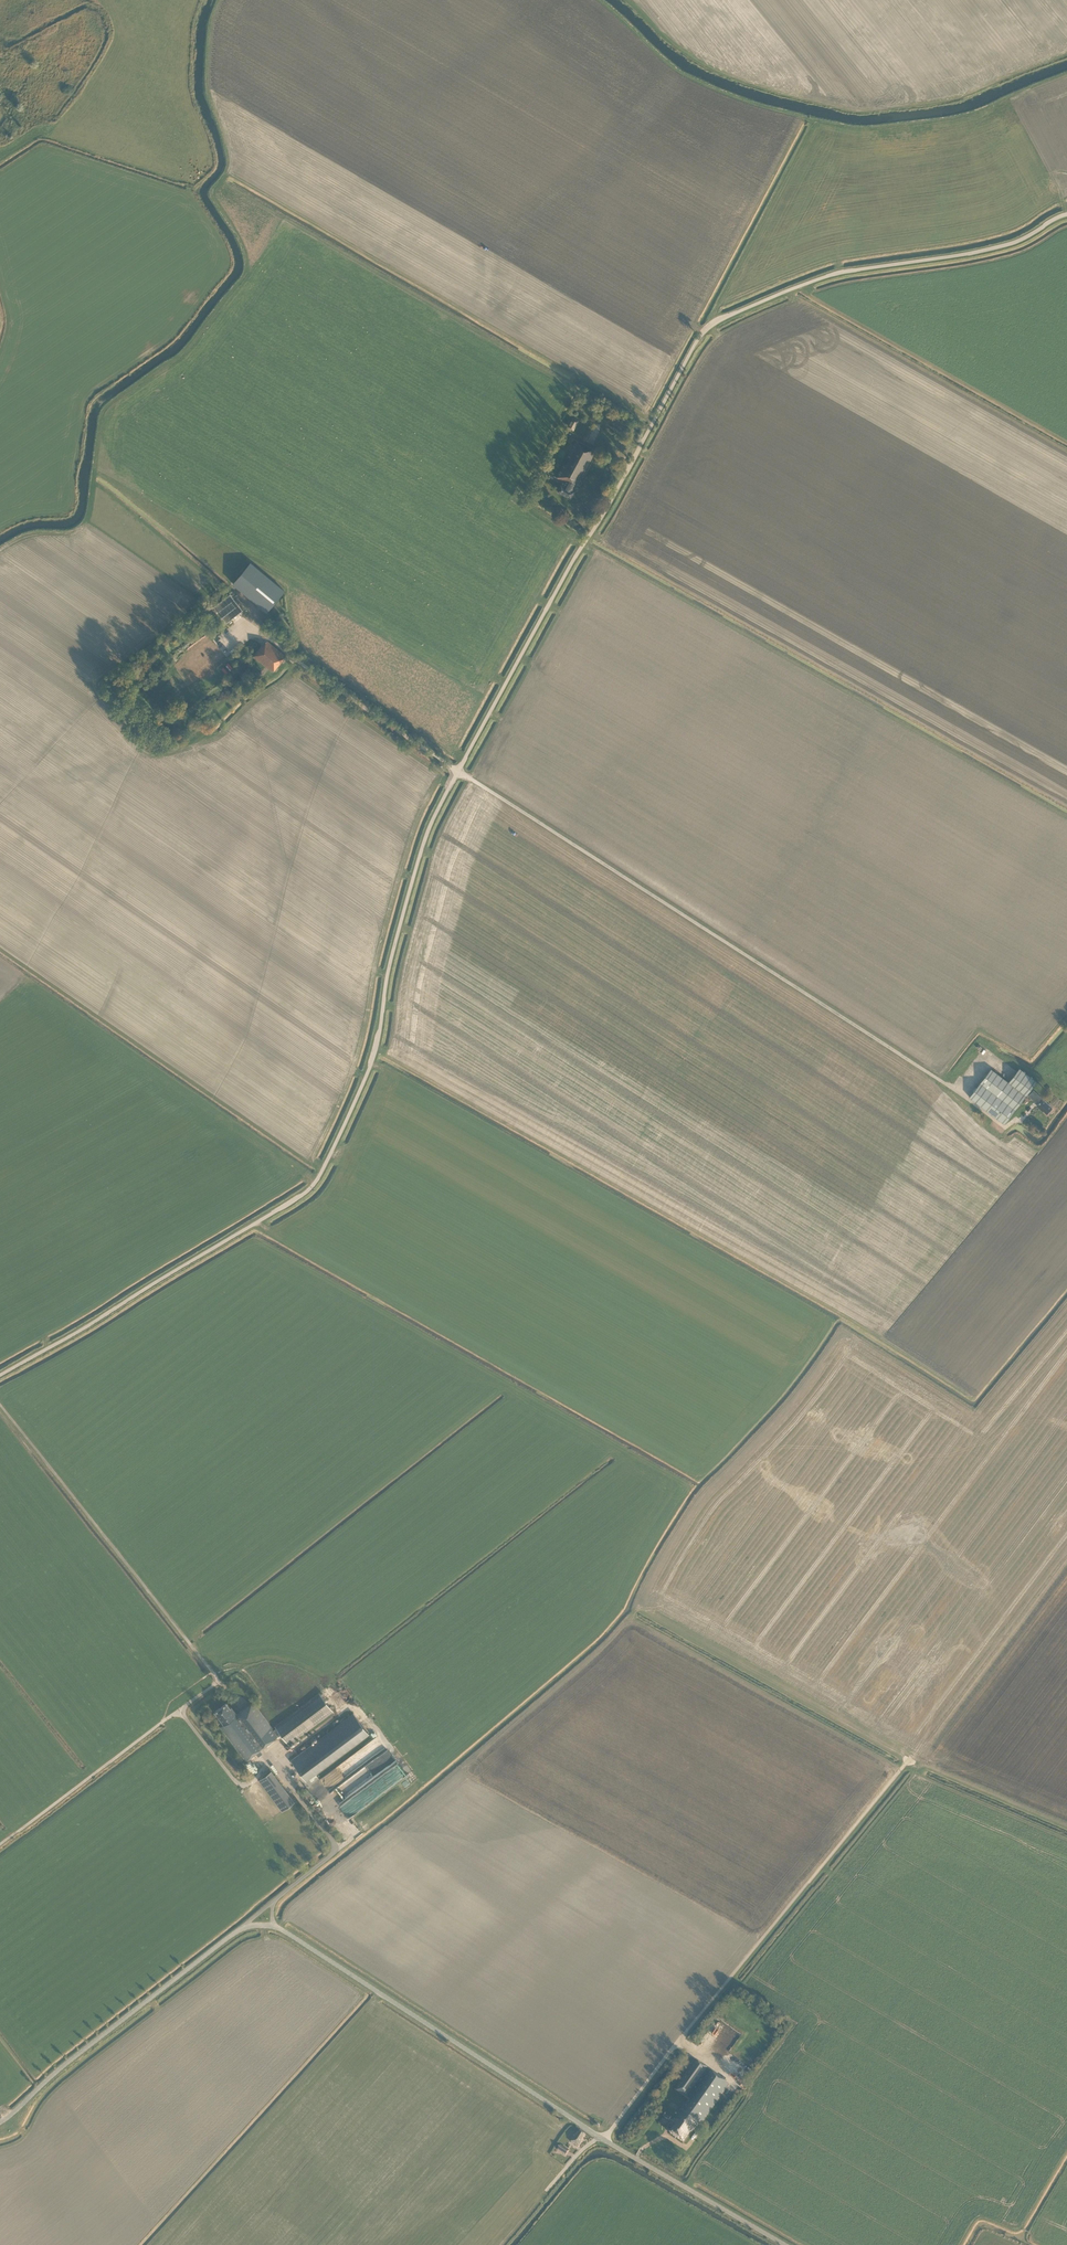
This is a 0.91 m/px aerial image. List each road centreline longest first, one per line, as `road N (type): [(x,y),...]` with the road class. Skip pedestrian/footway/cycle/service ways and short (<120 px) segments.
road 1 (unclassified): [(0,1376),(305,1193),(329,1164),(374,1059),(388,977),(434,820),(577,554),(715,322),(830,275),(1009,244),(1066,214)]
road 2 (track): [(0,546),(80,522),(102,408),(184,349),(244,271),(237,238),(209,193),(226,164),(205,86),(217,0)]
road 3 (tertiary): [(784,2244),(599,2137),(272,1927)]
road 4 (track): [(601,0),(683,74),(757,105),(854,128),(955,119),(1066,75)]
road 5 (tertiary): [(0,2124),(237,1932)]

